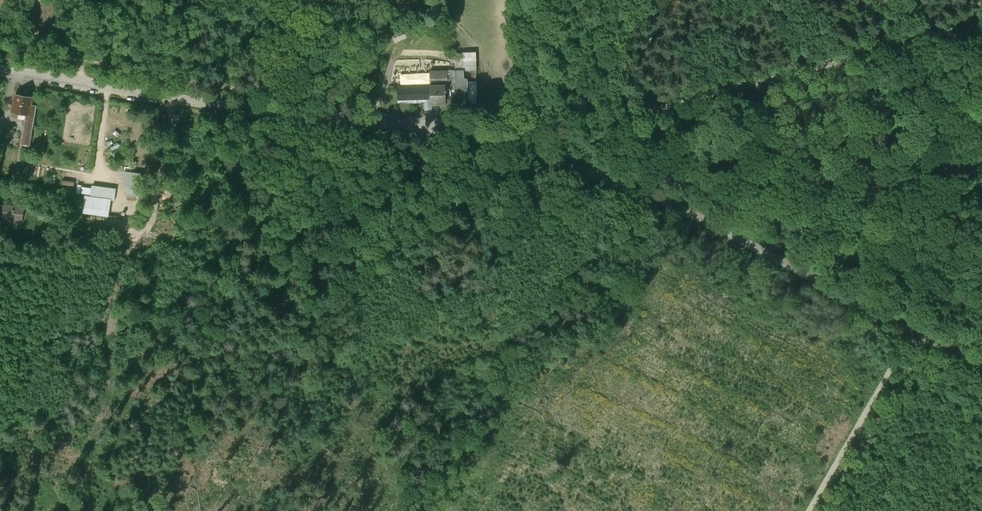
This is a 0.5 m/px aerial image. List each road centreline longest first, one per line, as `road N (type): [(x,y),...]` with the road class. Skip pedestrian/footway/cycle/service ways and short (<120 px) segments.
road 1 (unclassified): [(0,65),(445,129),(520,149),(698,215),(981,373)]
road 2 (track): [(981,27),(520,149)]
road 3 (track): [(809,510),(912,332),(981,235)]
road 4 (track): [(515,0),(520,149)]

